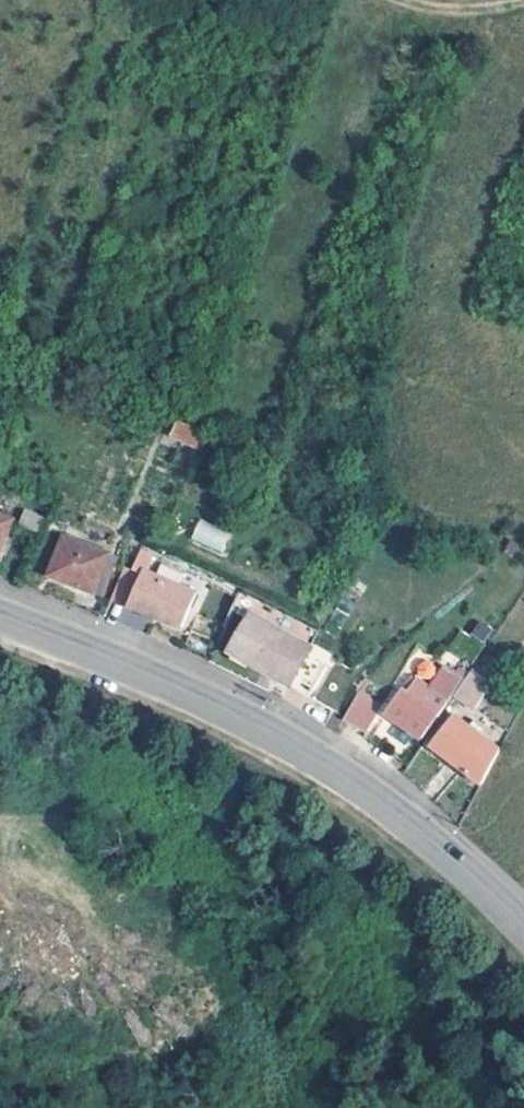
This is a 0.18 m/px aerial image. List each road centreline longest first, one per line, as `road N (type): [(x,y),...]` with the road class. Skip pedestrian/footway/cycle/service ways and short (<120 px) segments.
road 1 (secondary): [(0,617),(245,717),(332,764),(417,827),(523,925)]
road 2 (track): [(397,0),(481,25),(523,20)]

